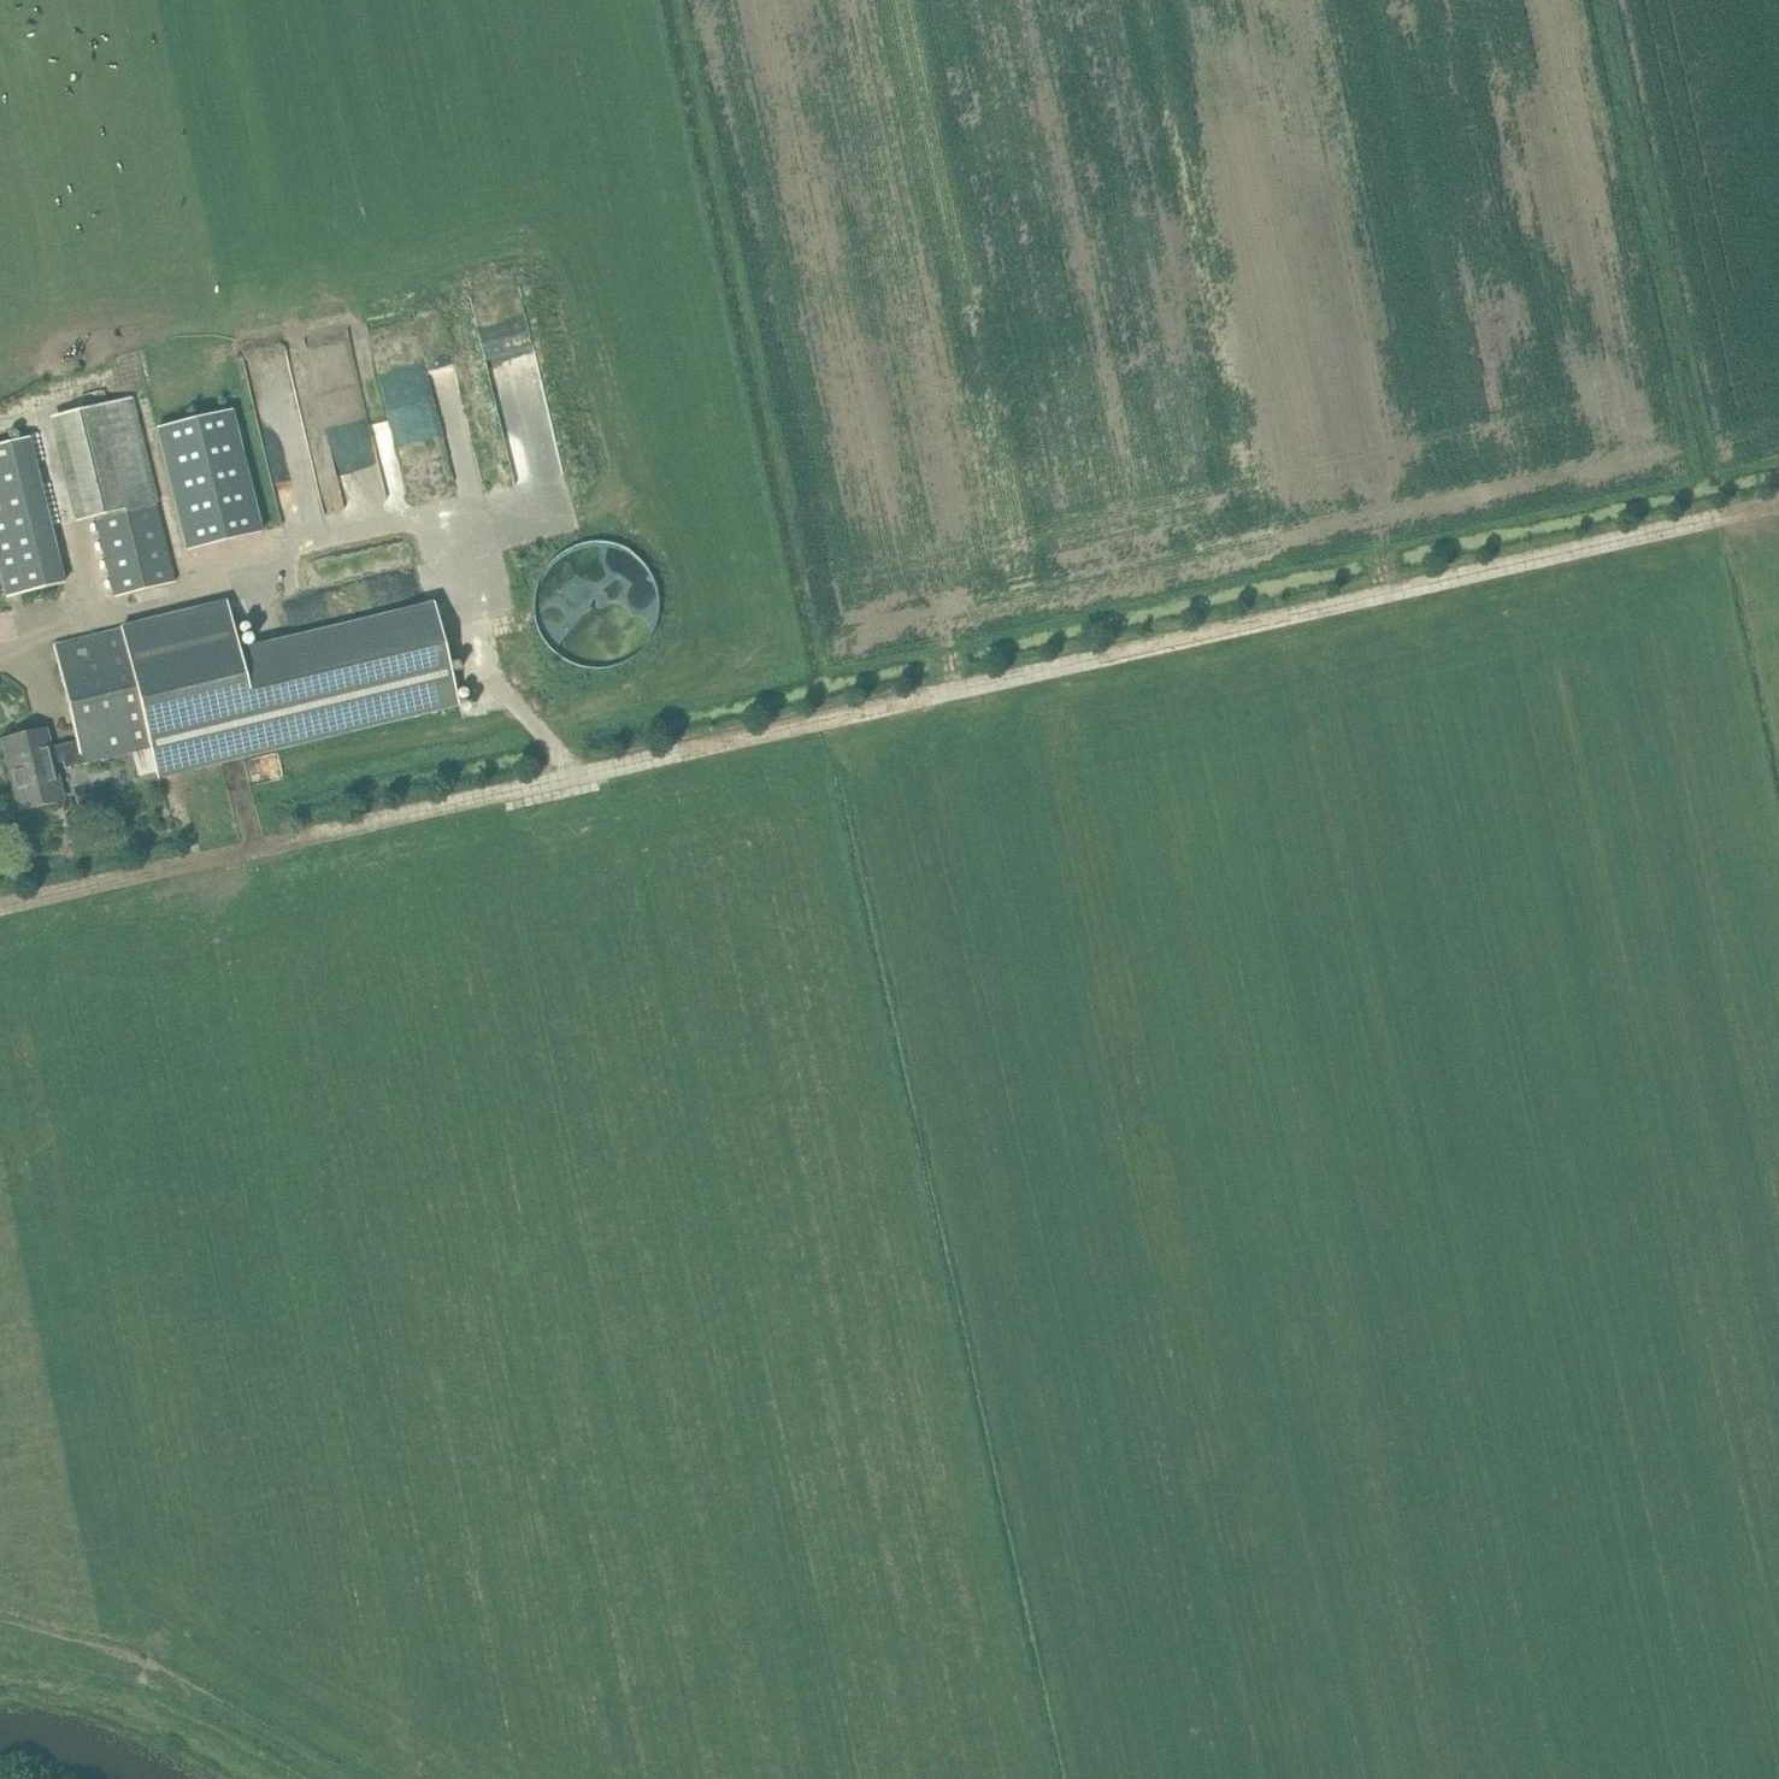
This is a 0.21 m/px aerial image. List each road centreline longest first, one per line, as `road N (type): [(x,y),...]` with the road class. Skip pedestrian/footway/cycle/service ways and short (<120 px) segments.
road 1 (unclassified): [(1778,503),(0,904)]

